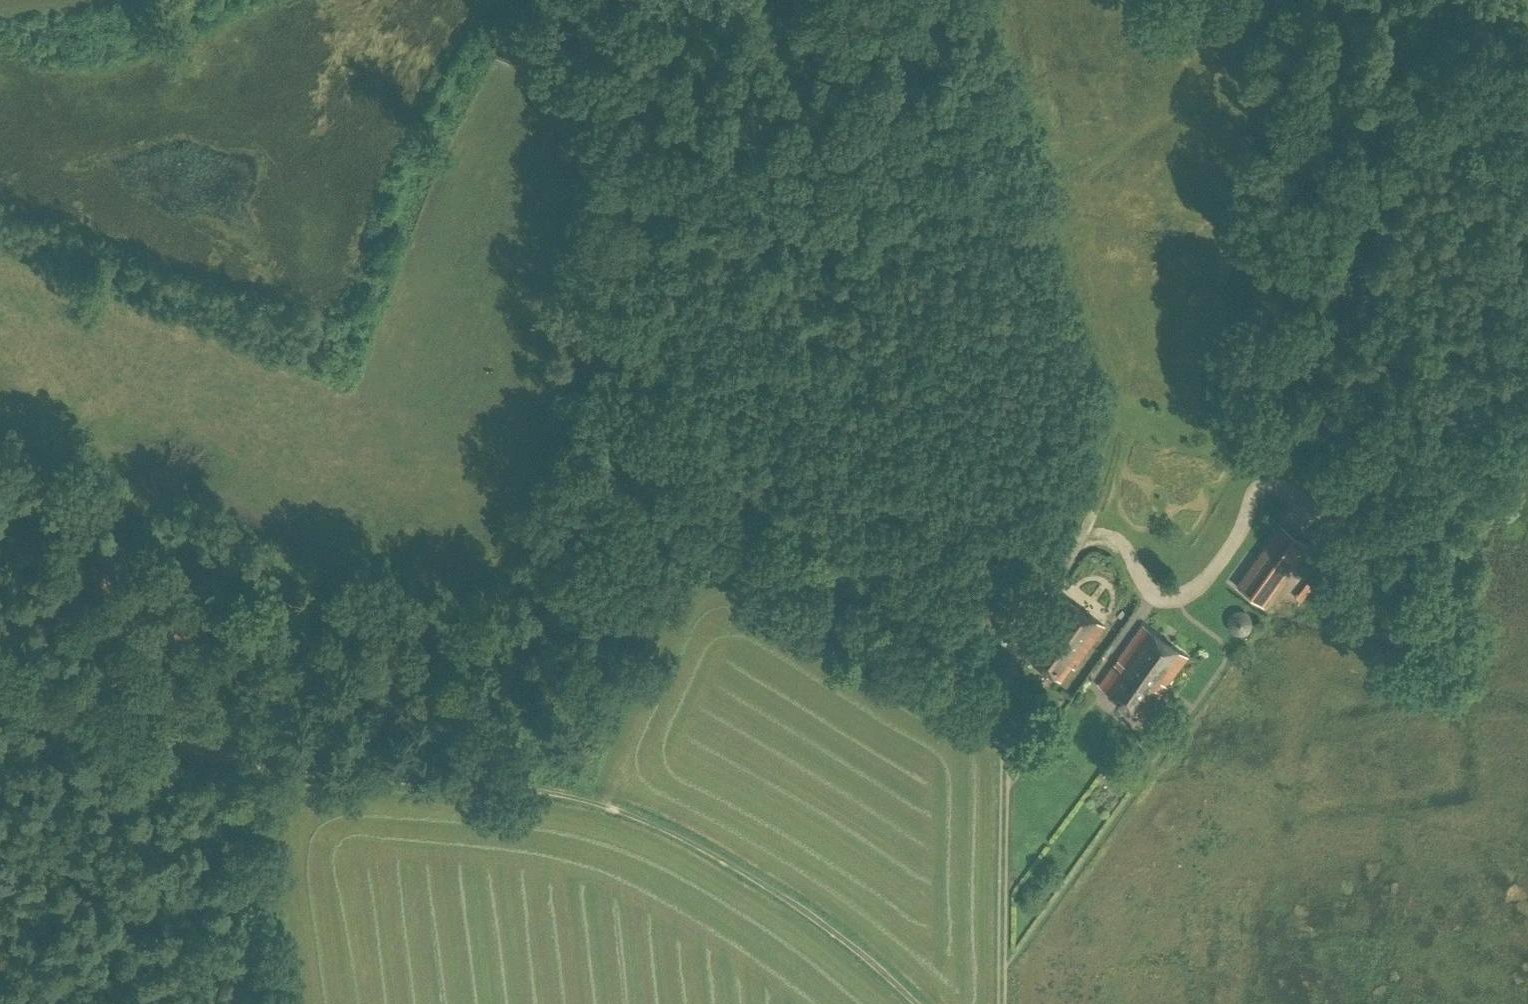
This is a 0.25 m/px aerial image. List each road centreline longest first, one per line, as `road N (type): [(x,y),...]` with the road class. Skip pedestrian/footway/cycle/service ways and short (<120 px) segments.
road 1 (track): [(1004,725),(675,545),(641,549),(599,570),(514,642),(470,651),(321,604),(295,603),(231,765)]
road 2 (track): [(231,765),(546,789),(623,810),(796,905),(921,1003)]
road 3 (unclassified): [(1001,1003),(1004,725),(1022,637)]
road 4 (track): [(0,655),(231,765)]

